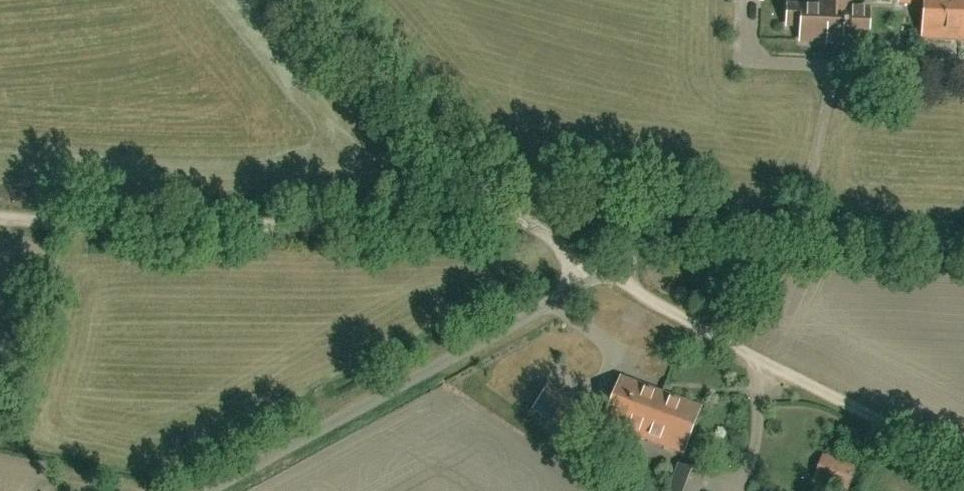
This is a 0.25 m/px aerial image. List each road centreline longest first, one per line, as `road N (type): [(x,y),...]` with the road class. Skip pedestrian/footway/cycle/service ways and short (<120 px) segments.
road 1 (unclassified): [(210,490),(589,282)]
road 2 (track): [(963,461),(681,317),(608,270)]
road 3 (unclassified): [(589,282),(566,252),(472,185),(322,0)]
road 4 (unclassified): [(963,248),(713,239),(647,252),(589,282)]

